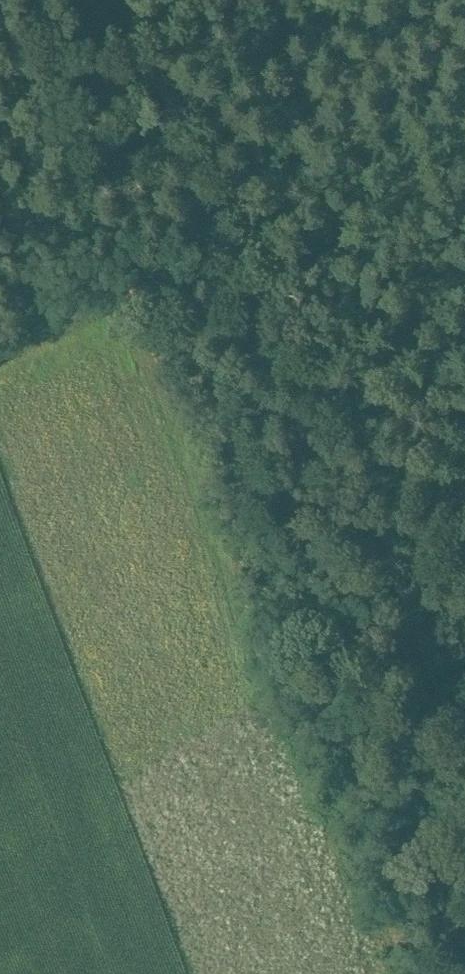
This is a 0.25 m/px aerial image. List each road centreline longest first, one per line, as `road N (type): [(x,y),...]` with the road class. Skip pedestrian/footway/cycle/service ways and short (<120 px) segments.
road 1 (track): [(172,0),(329,359)]
road 2 (track): [(329,359),(464,682)]

